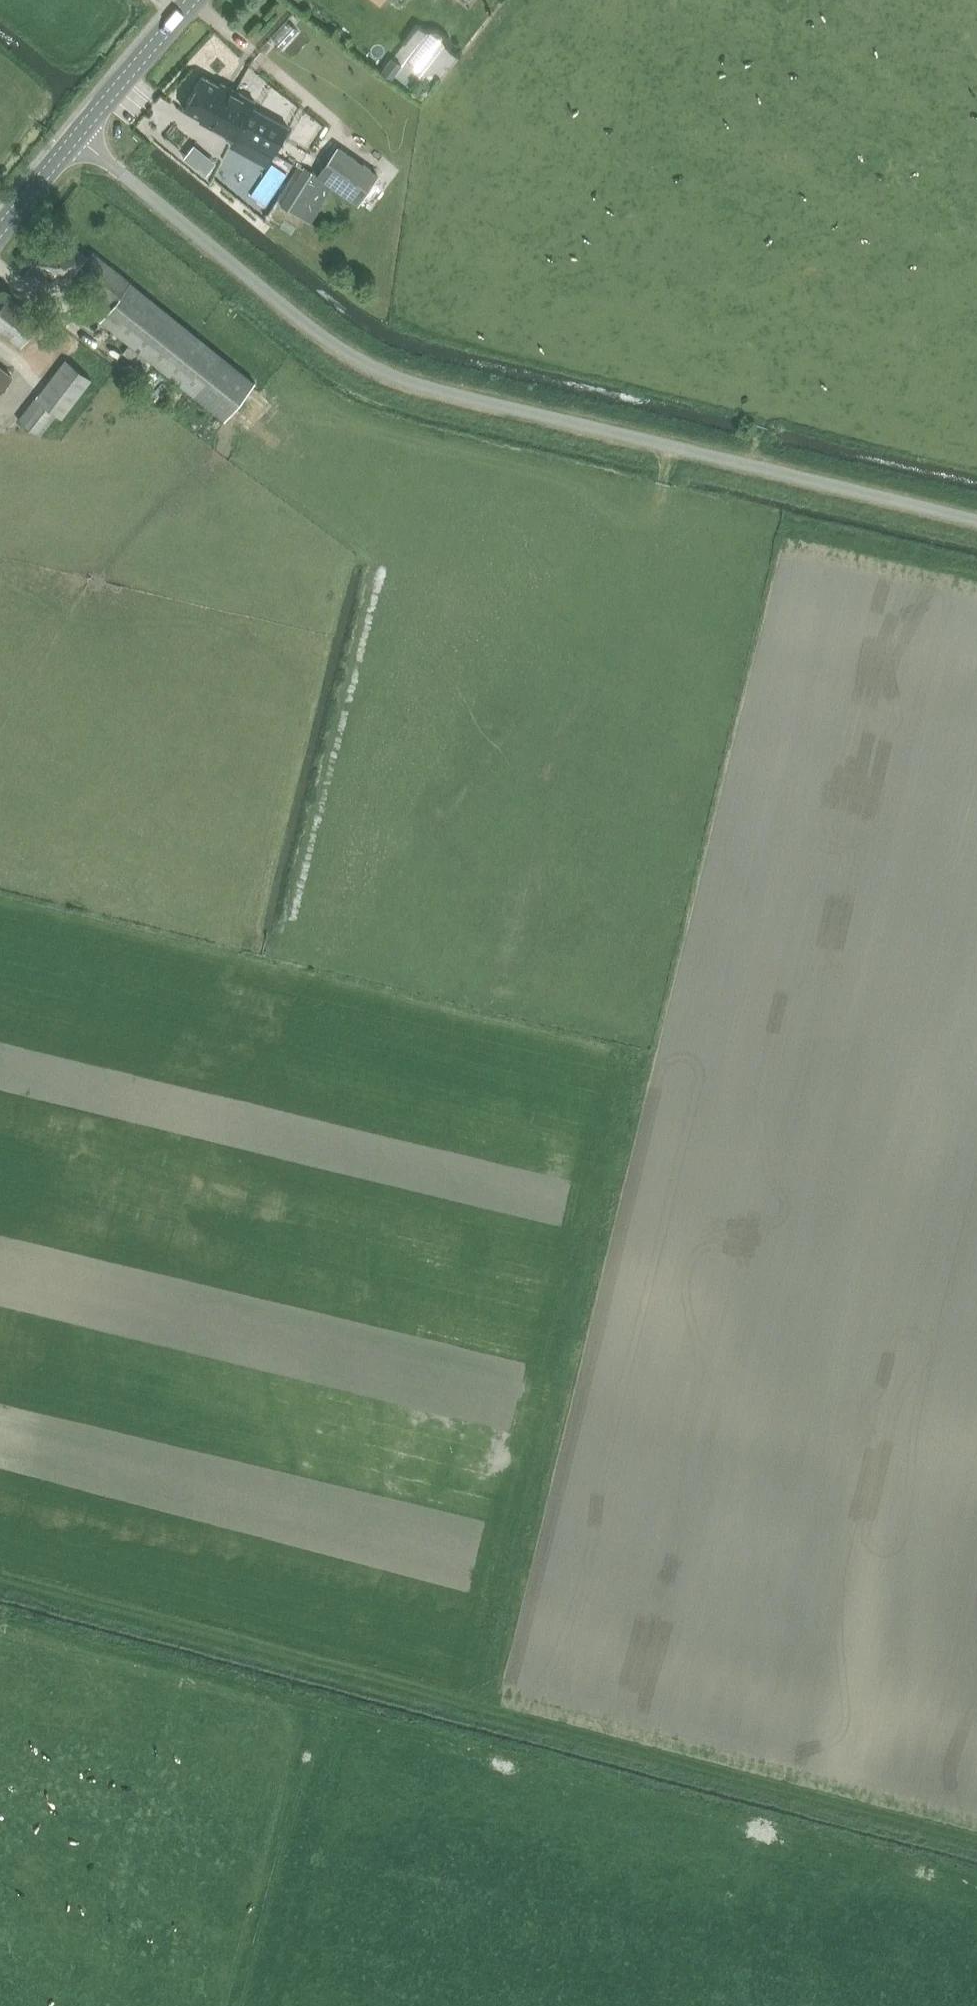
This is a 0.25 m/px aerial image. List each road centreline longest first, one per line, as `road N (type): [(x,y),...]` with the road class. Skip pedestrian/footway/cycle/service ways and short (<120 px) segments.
road 1 (tertiary): [(0,232),(199,0)]

